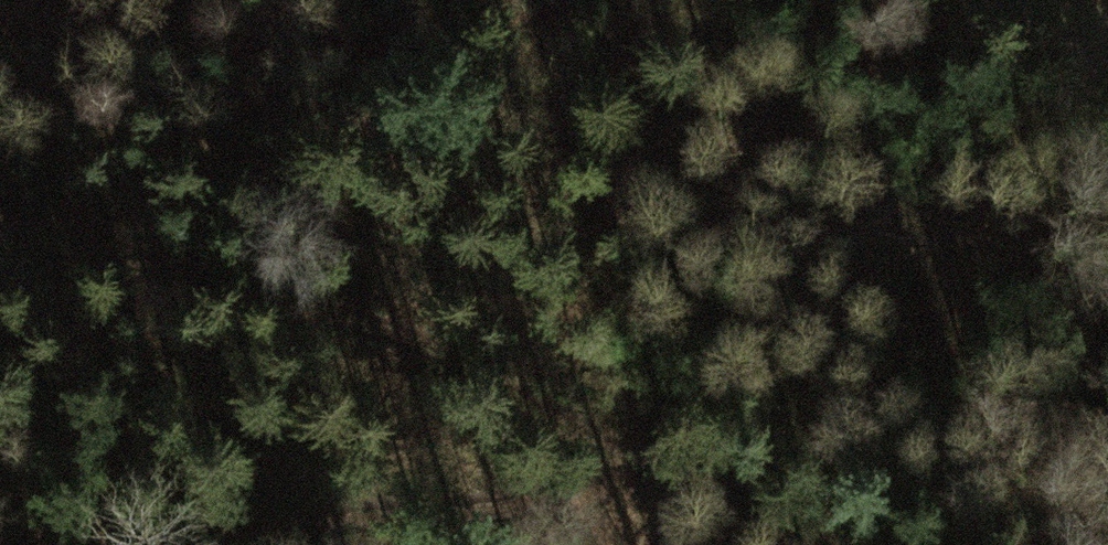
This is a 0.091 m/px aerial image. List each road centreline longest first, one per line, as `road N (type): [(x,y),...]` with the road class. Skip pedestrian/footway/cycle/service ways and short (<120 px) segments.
road 1 (track): [(618,544),(625,479),(541,409),(369,326),(0,256)]
road 2 (track): [(100,544),(196,526),(503,514),(625,479),(741,499),(791,544)]

